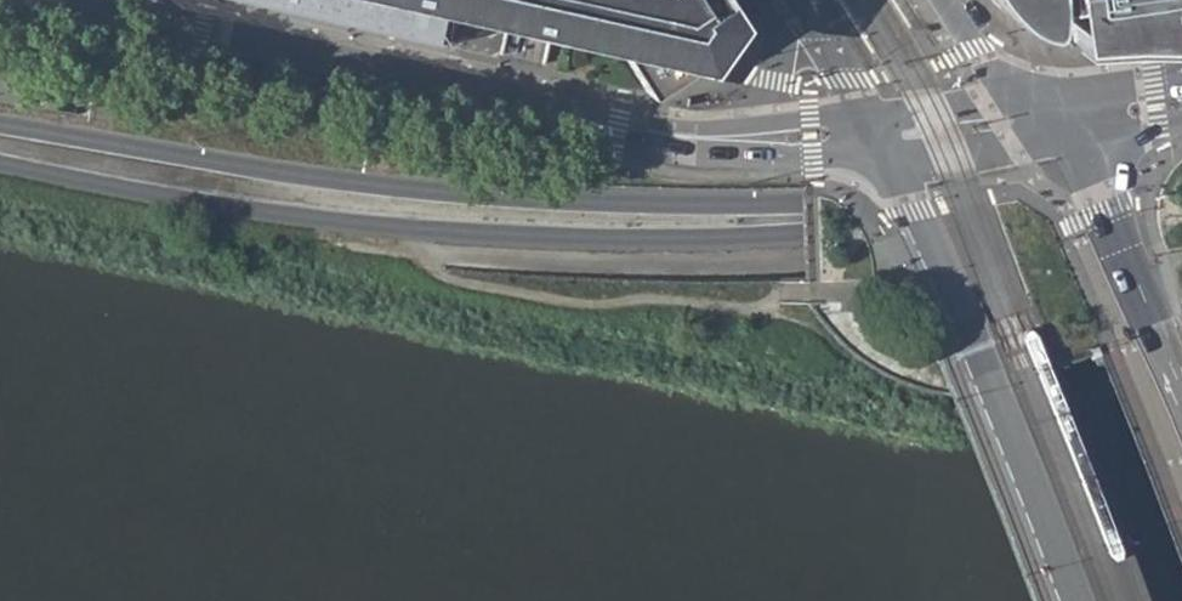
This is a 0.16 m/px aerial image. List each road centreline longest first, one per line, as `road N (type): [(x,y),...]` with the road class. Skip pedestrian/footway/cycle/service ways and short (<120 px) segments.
road 1 (primary): [(0,142),(409,216),(798,218),(1181,185)]
road 2 (residential): [(631,125),(69,0)]
road 3 (secondary): [(894,152),(950,270),(1073,600)]
road 4 (secondary): [(1181,404),(1081,157),(1056,134)]
road 5 (residential): [(631,125),(671,148),(728,155),(894,152)]
road 6 (residential): [(894,152),(1056,134)]
road 7 (residential): [(1181,79),(1028,103)]
road 8 (residential): [(1028,103),(874,113)]
road 9 (residential): [(788,0),(772,79),(743,127)]
road 10 (secondary): [(804,0),(874,113)]
road 11 (secondary): [(1028,103),(982,56),(945,0)]
road 12 (residential): [(874,113),(743,127)]
road 13 (residential): [(1056,134),(1181,115)]

